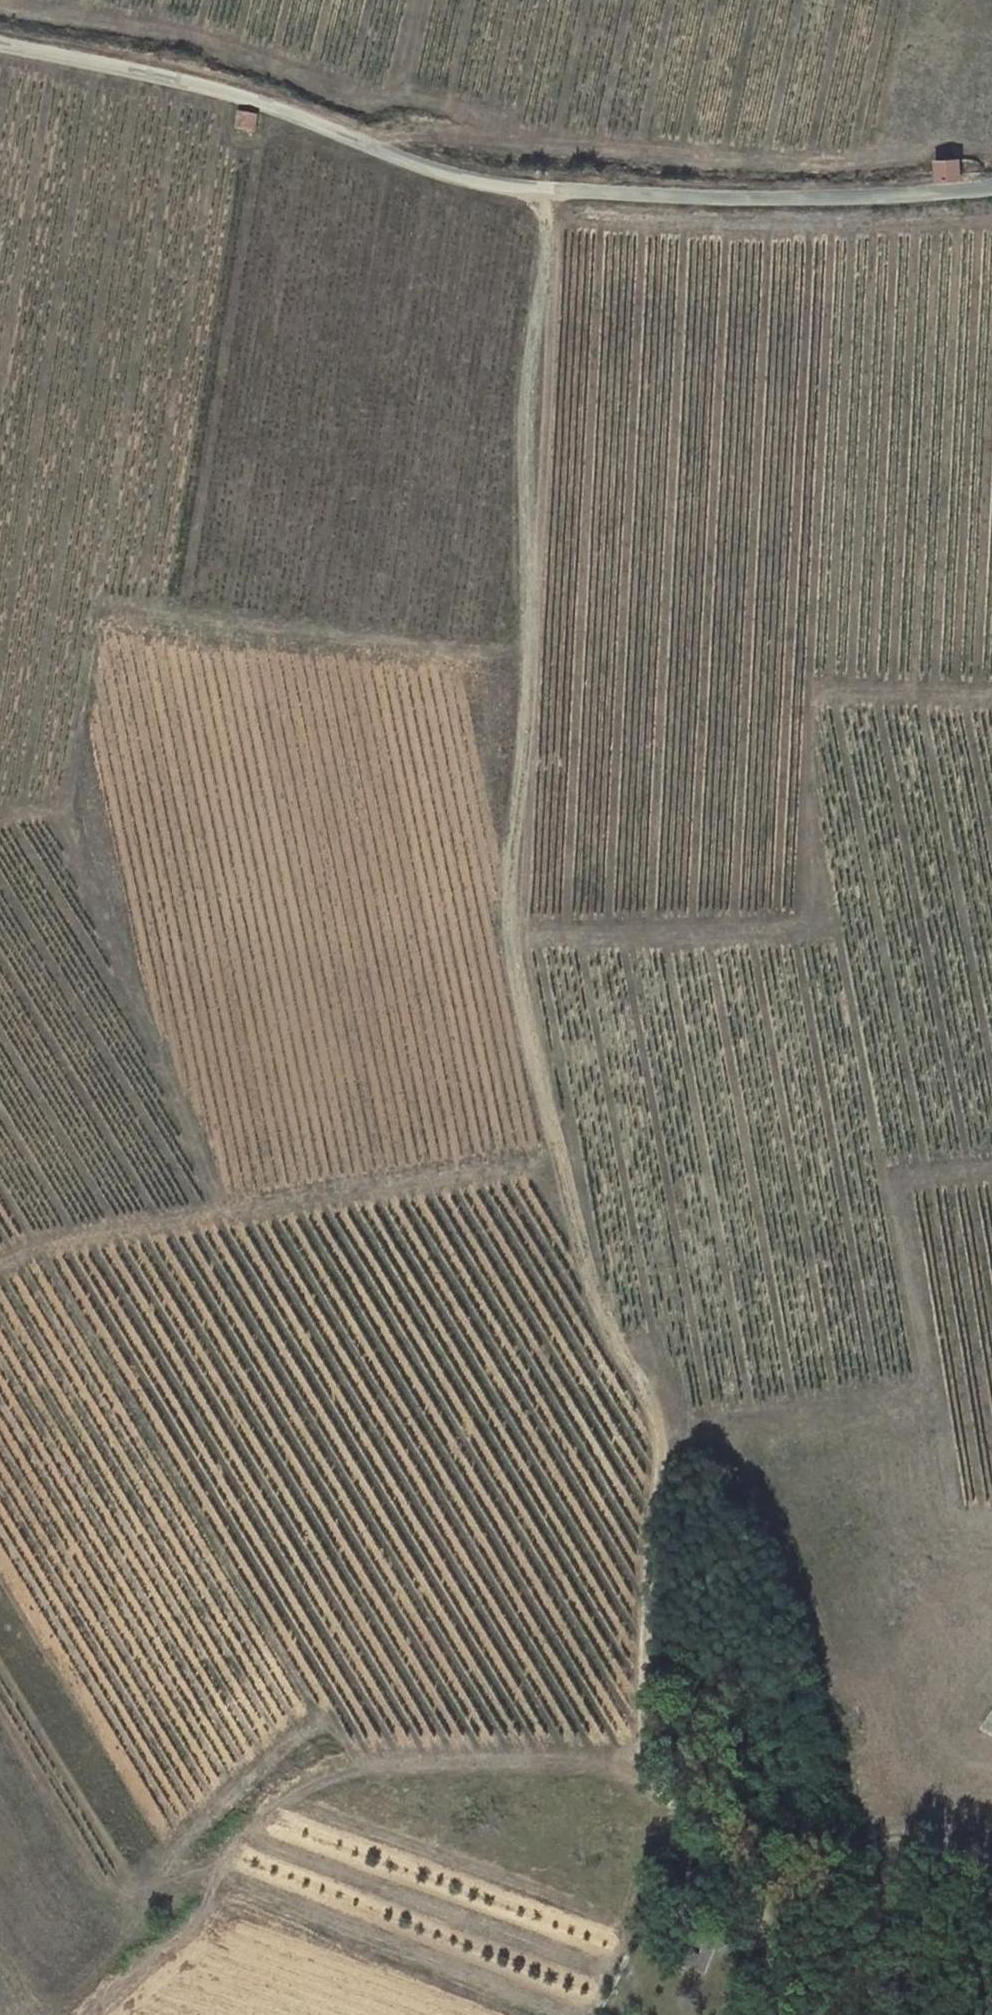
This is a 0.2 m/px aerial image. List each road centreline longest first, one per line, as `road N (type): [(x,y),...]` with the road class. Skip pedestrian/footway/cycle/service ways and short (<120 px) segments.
road 1 (track): [(551,192),(528,432),(530,601),(510,944),(601,1317),(663,1409),(643,1611),(646,1766)]
road 2 (unclassified): [(0,44),(220,91),(469,181),(783,201),(991,188)]
road 3 (track): [(646,1766),(593,1758),(489,1761),(343,1776),(268,1804),(221,1842),(109,1890),(0,1724)]
road 4 (track): [(564,1164),(126,1226),(39,1245),(0,1264)]
road 5 (track): [(751,1908),(896,1825),(991,1811)]

